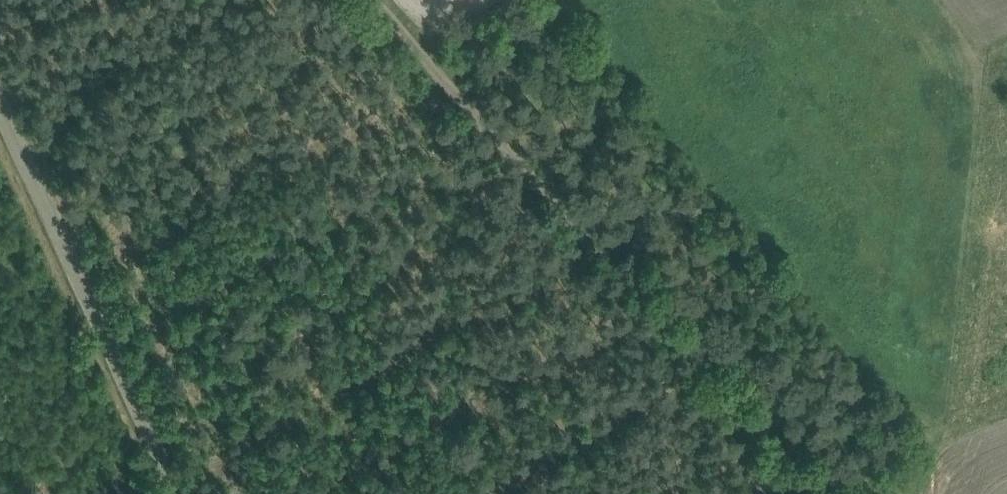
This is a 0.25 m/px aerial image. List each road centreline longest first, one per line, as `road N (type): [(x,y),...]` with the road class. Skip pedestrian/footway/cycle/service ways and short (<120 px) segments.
road 1 (track): [(805,493),(373,0)]
road 2 (unclassified): [(168,493),(0,141)]

